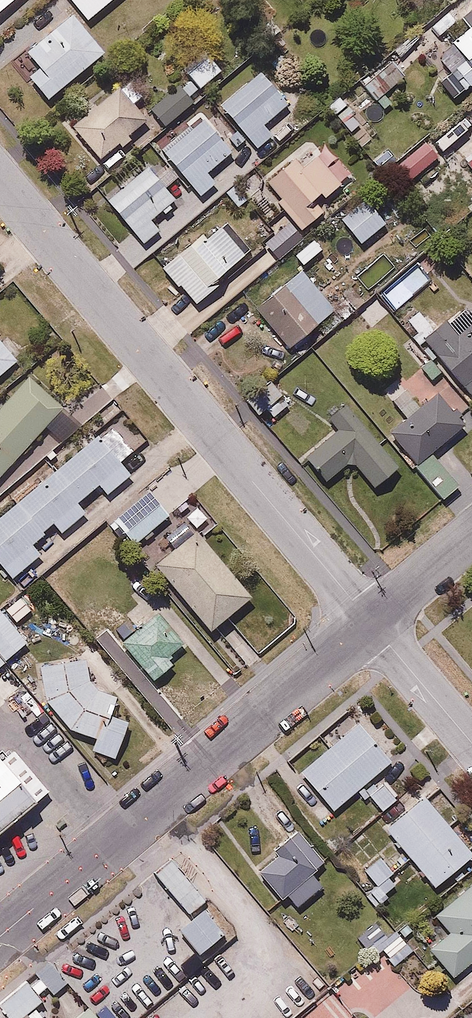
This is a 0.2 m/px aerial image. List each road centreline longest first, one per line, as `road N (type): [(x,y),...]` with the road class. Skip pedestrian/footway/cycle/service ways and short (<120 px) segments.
road 1 (residential): [(372,625),(0,182)]
road 2 (residential): [(372,625),(0,936)]
road 3 (residential): [(471,745),(372,625)]
road 4 (residential): [(471,541),(372,625)]

